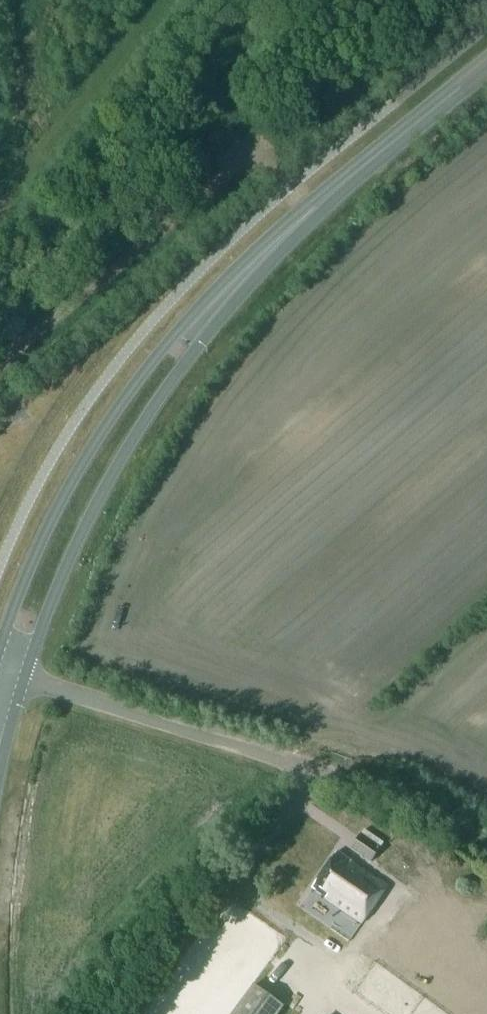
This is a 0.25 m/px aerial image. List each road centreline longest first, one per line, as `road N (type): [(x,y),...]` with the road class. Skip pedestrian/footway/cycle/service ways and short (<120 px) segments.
road 1 (tertiary): [(24,676),(87,522),(153,407),(261,271),(379,153)]
road 2 (tertiary): [(379,153),(244,259),(125,396),(68,485),(0,648)]
road 3 (track): [(0,365),(255,141),(308,203)]
road 4 (track): [(307,764),(295,810),(149,949),(100,1013)]
road 5 (unclassified): [(24,676),(307,764)]
road 6 (track): [(166,0),(0,208)]
road 7 (track): [(307,764),(408,794),(486,836)]
road 8 (tertiary): [(379,153),(486,65)]

